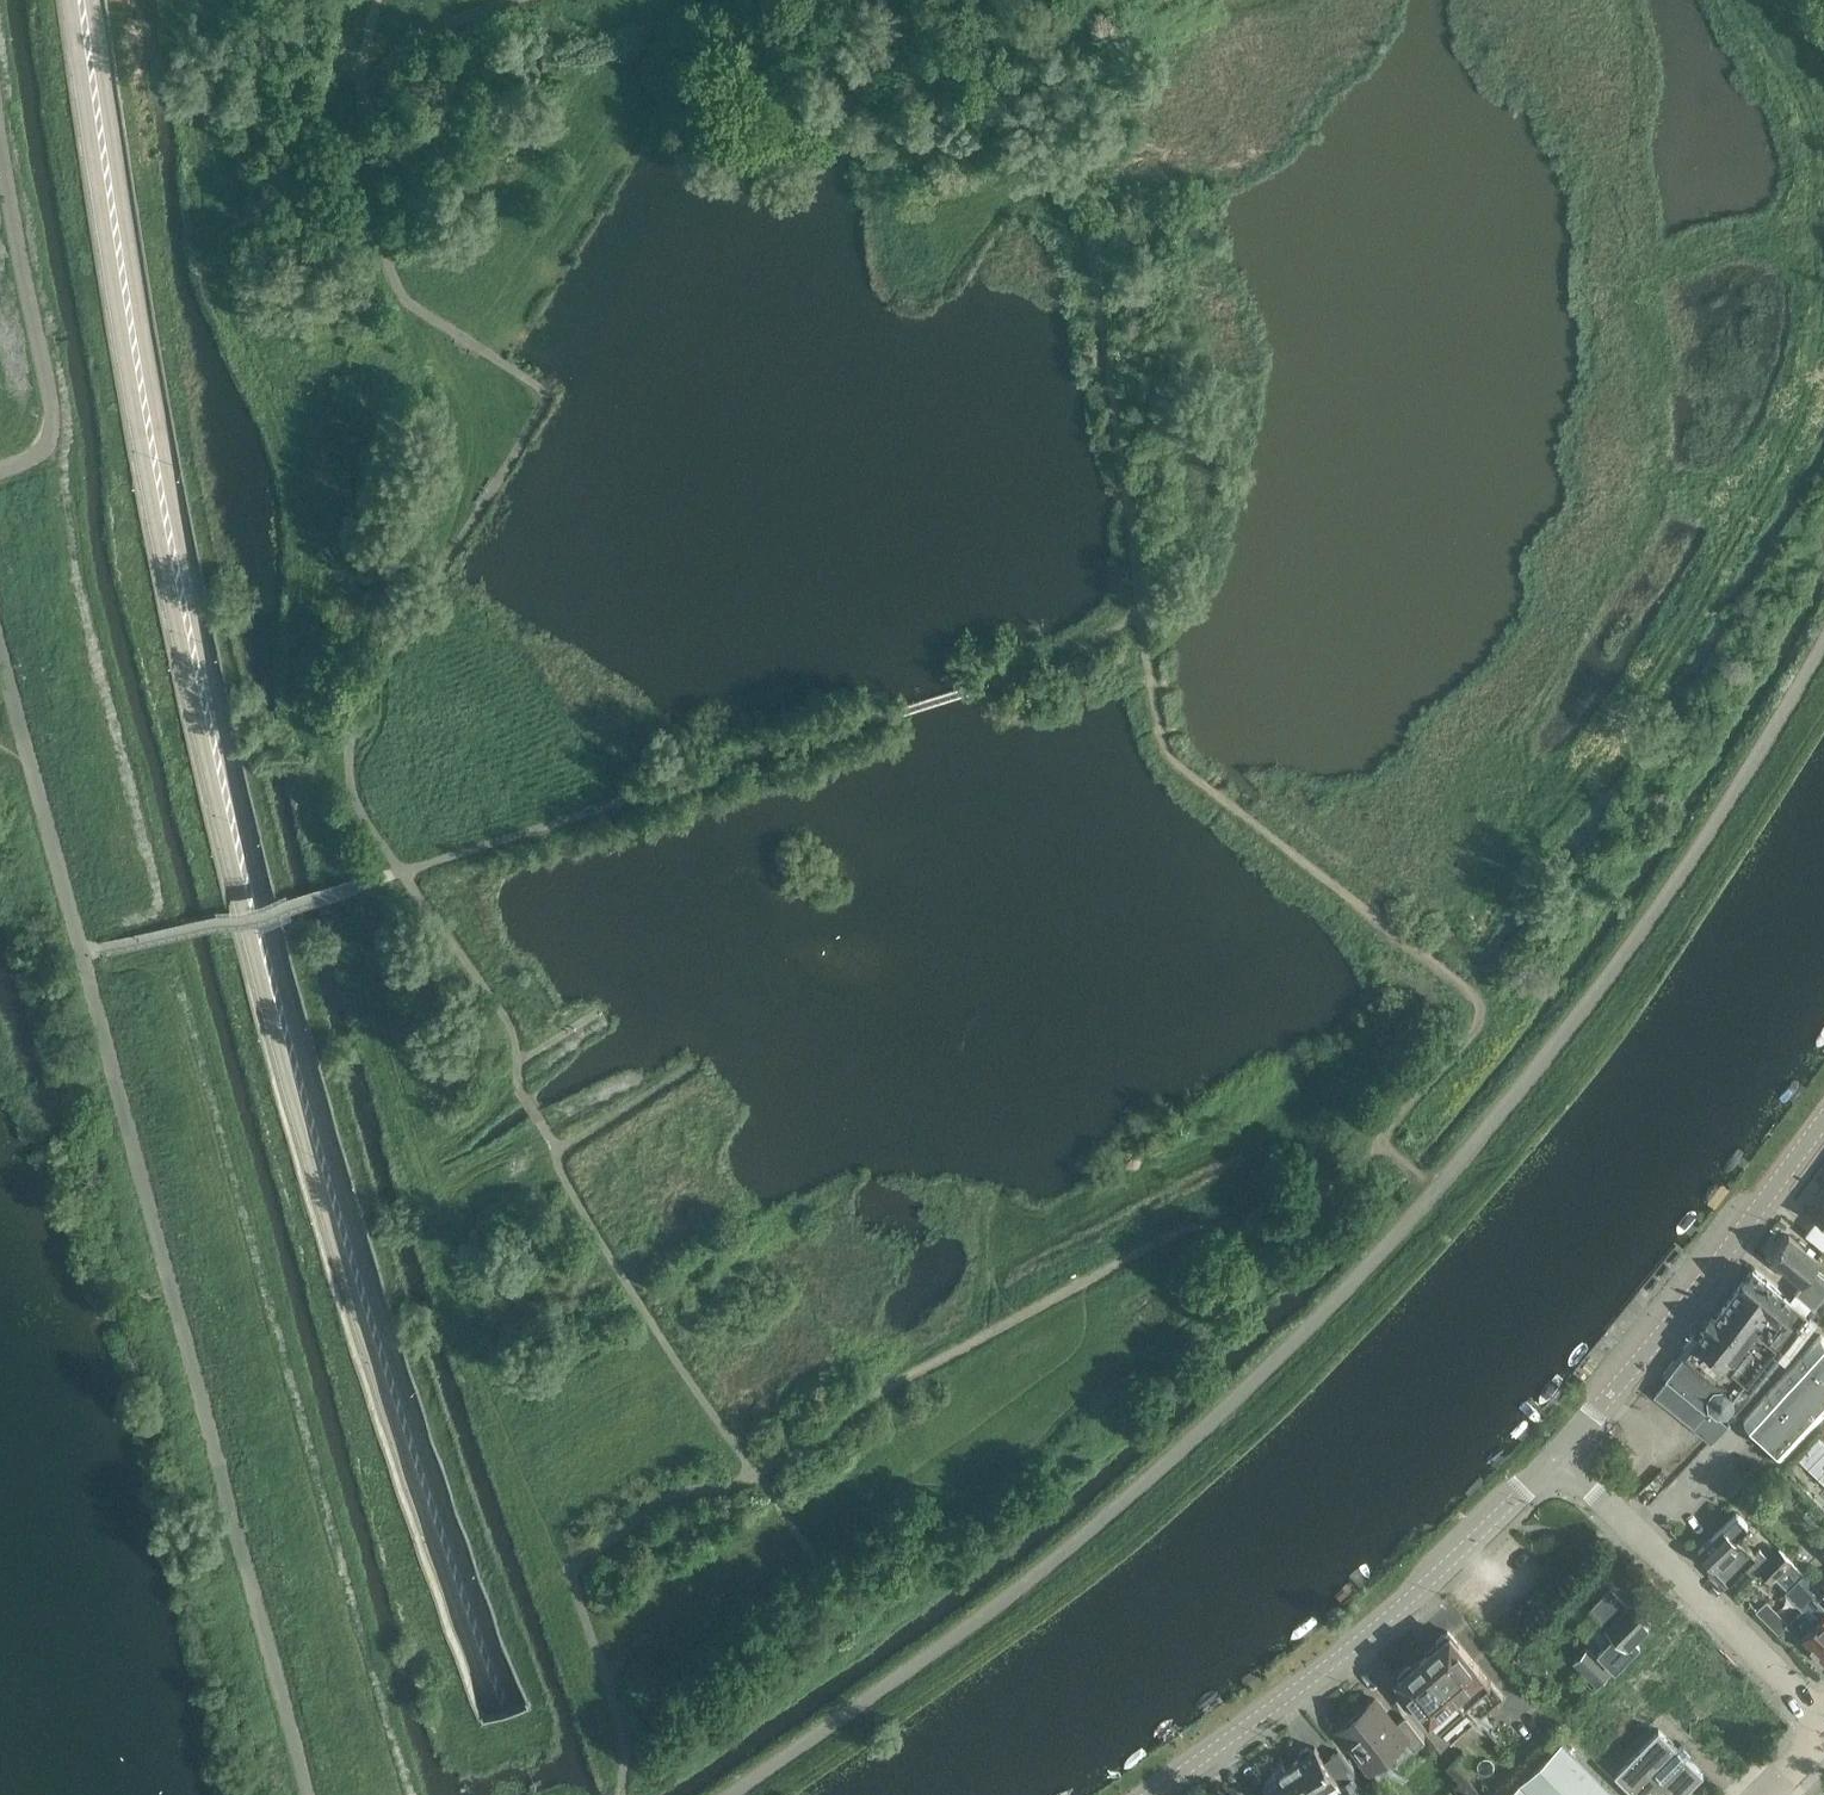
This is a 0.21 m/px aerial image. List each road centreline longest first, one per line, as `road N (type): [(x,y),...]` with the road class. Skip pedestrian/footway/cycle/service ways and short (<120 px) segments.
road 1 (tertiary): [(1148,1794),(1406,1600),(1559,1453)]
road 2 (tertiary): [(1559,1453),(1823,1120)]
road 3 (residential): [(1823,1721),(1559,1453)]

